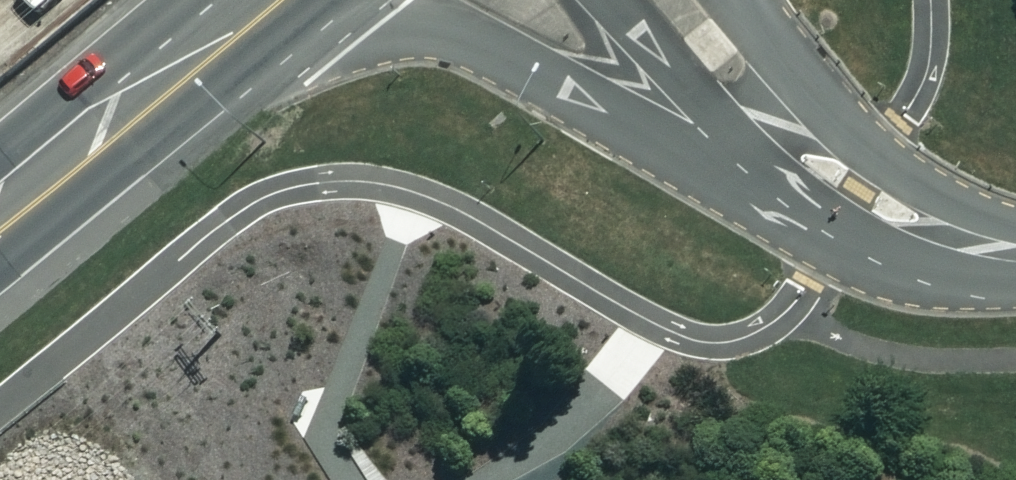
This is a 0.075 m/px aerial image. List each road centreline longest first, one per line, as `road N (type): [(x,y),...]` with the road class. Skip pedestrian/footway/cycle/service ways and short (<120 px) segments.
road 1 (secondary): [(806,220),(452,29),(314,0)]
road 2 (residential): [(736,9),(880,158),(937,194),(1015,227)]
road 3 (residential): [(806,220),(604,0)]
road 4 (secondary): [(219,9),(0,192)]
road 5 (residential): [(1015,278),(904,264),(806,220)]

